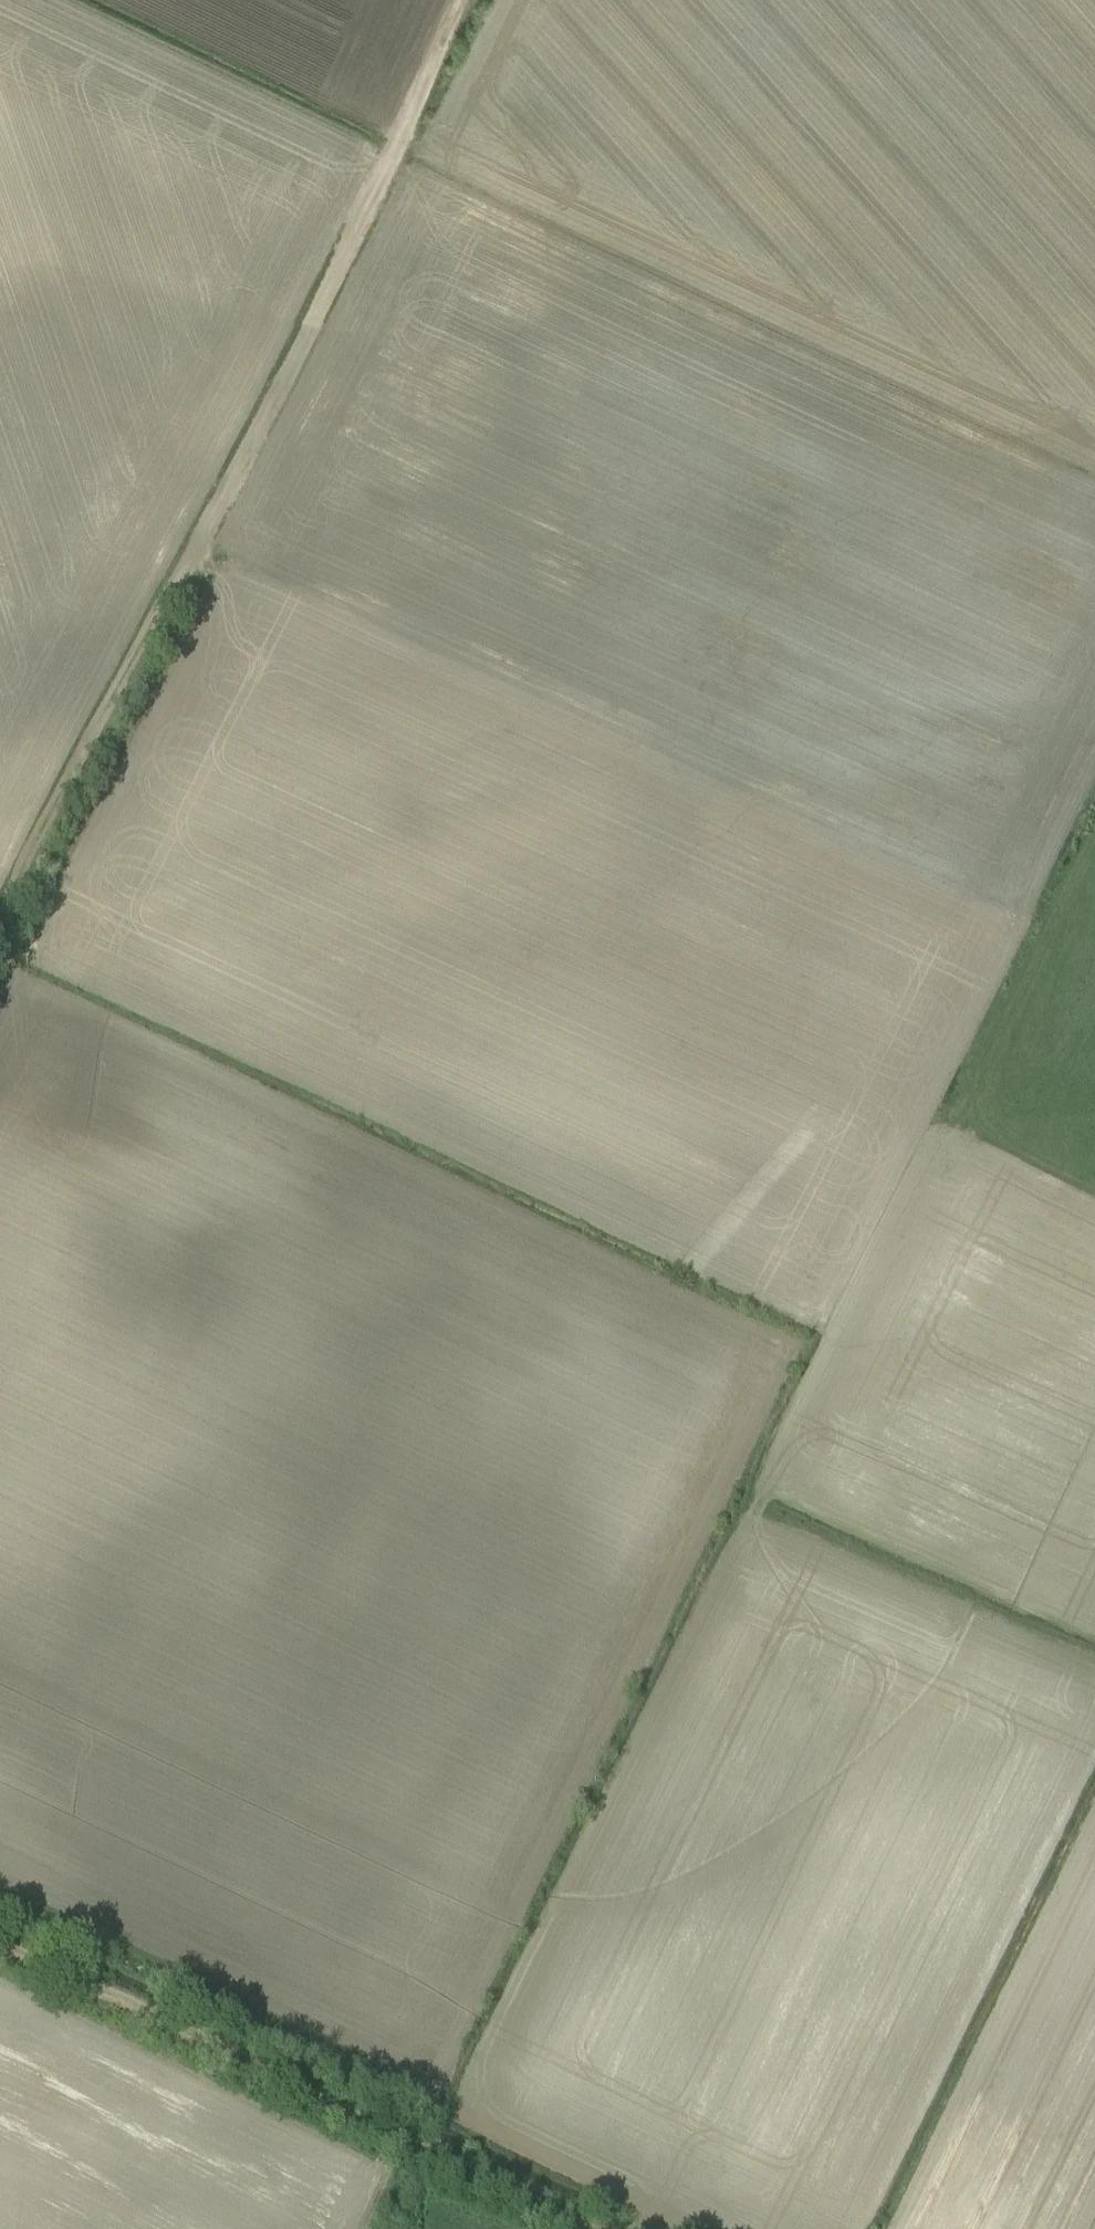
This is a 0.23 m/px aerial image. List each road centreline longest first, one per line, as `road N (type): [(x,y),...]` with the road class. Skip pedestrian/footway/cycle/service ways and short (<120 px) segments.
road 1 (track): [(466,0),(270,411),(59,795),(8,911),(0,966)]
road 2 (track): [(0,1949),(596,2228)]

